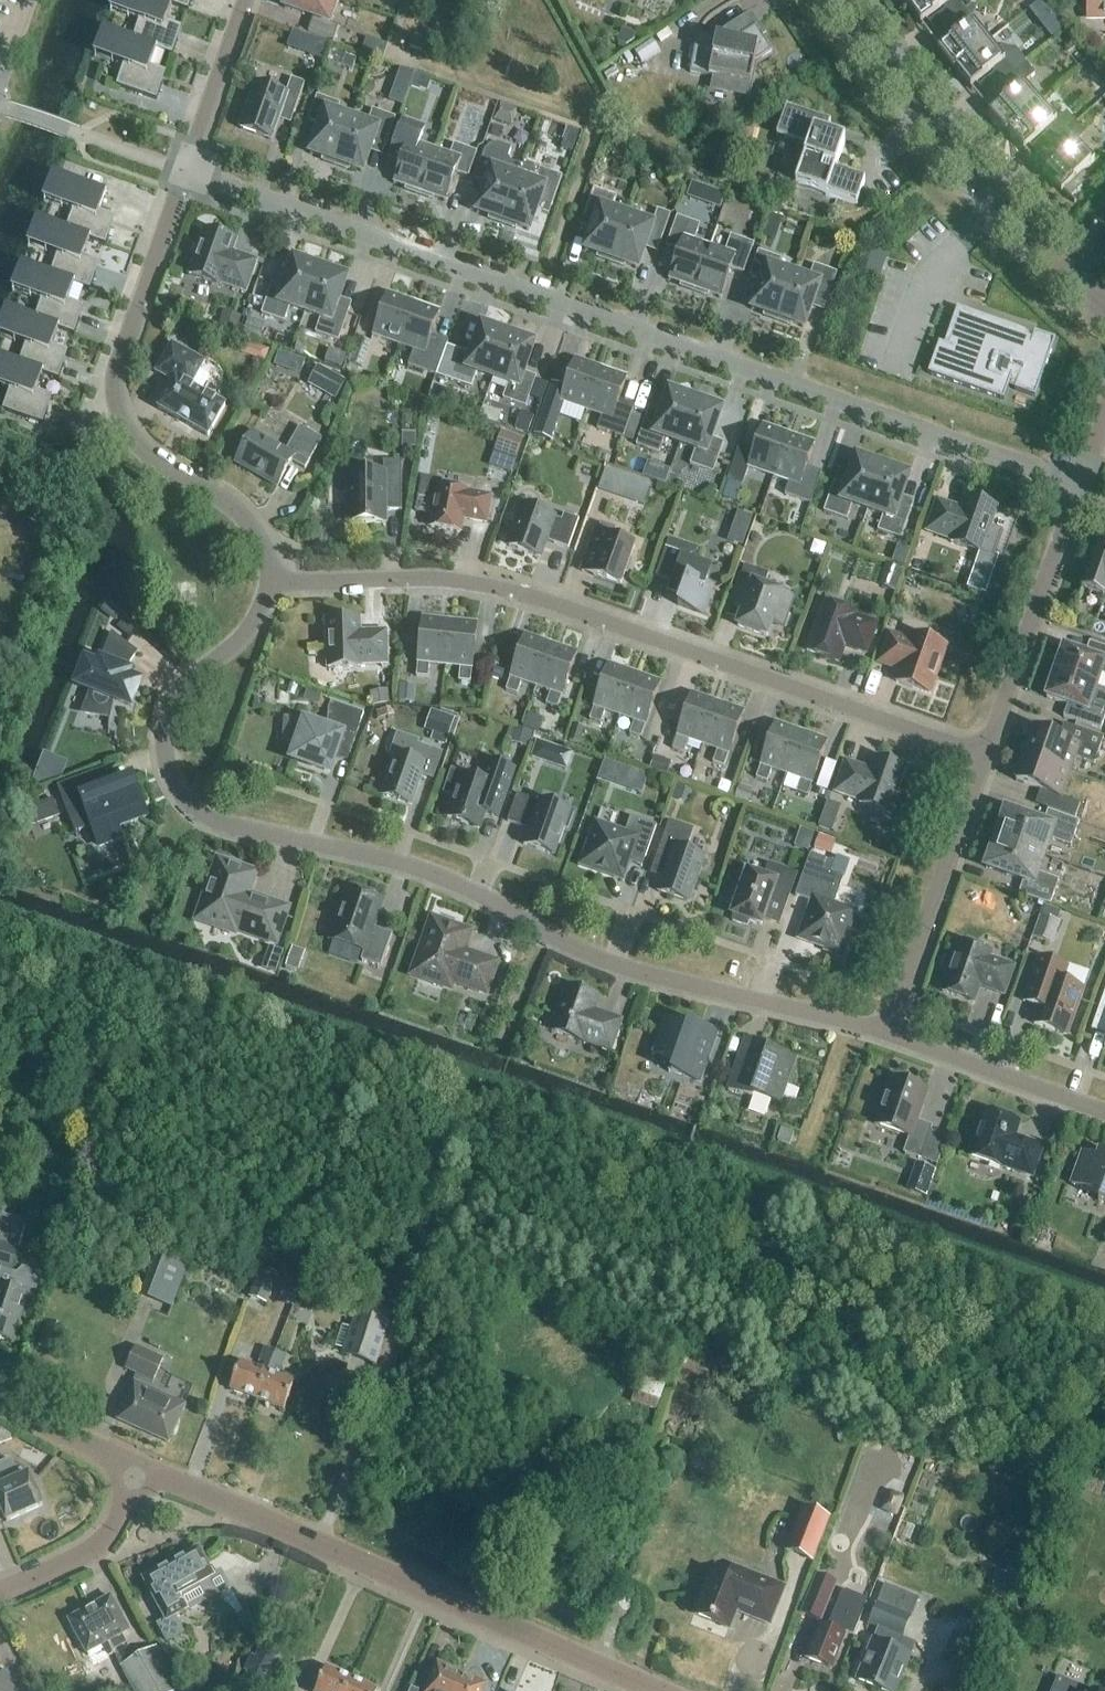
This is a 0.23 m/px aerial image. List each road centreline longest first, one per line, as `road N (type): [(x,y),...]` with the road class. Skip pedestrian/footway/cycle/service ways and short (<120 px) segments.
road 1 (residential): [(894,1040),(603,966),(462,890),(368,857),(237,830),(181,799),(162,728),(195,673),(251,635),(273,585)]
road 2 (residential): [(1080,490),(184,170)]
road 3 (residential): [(992,759),(476,578),(273,585)]
road 4 (tertiary): [(654,1690),(144,1474)]
road 5 (residential): [(273,585),(259,533),(212,488),(157,465),(126,427),(116,380),(184,170)]
road 6 (residential): [(1095,303),(970,183),(836,0)]
road 7 (residential): [(992,759),(894,1040)]
road 8 (residential): [(1080,490),(992,759)]
road 9 (residential): [(1104,1116),(894,1040)]
road 10 (tertiary): [(0,1593),(99,1553),(144,1474)]
road 11 (residential): [(184,170),(244,0)]
road 12 (residential): [(144,1474),(0,1404)]

